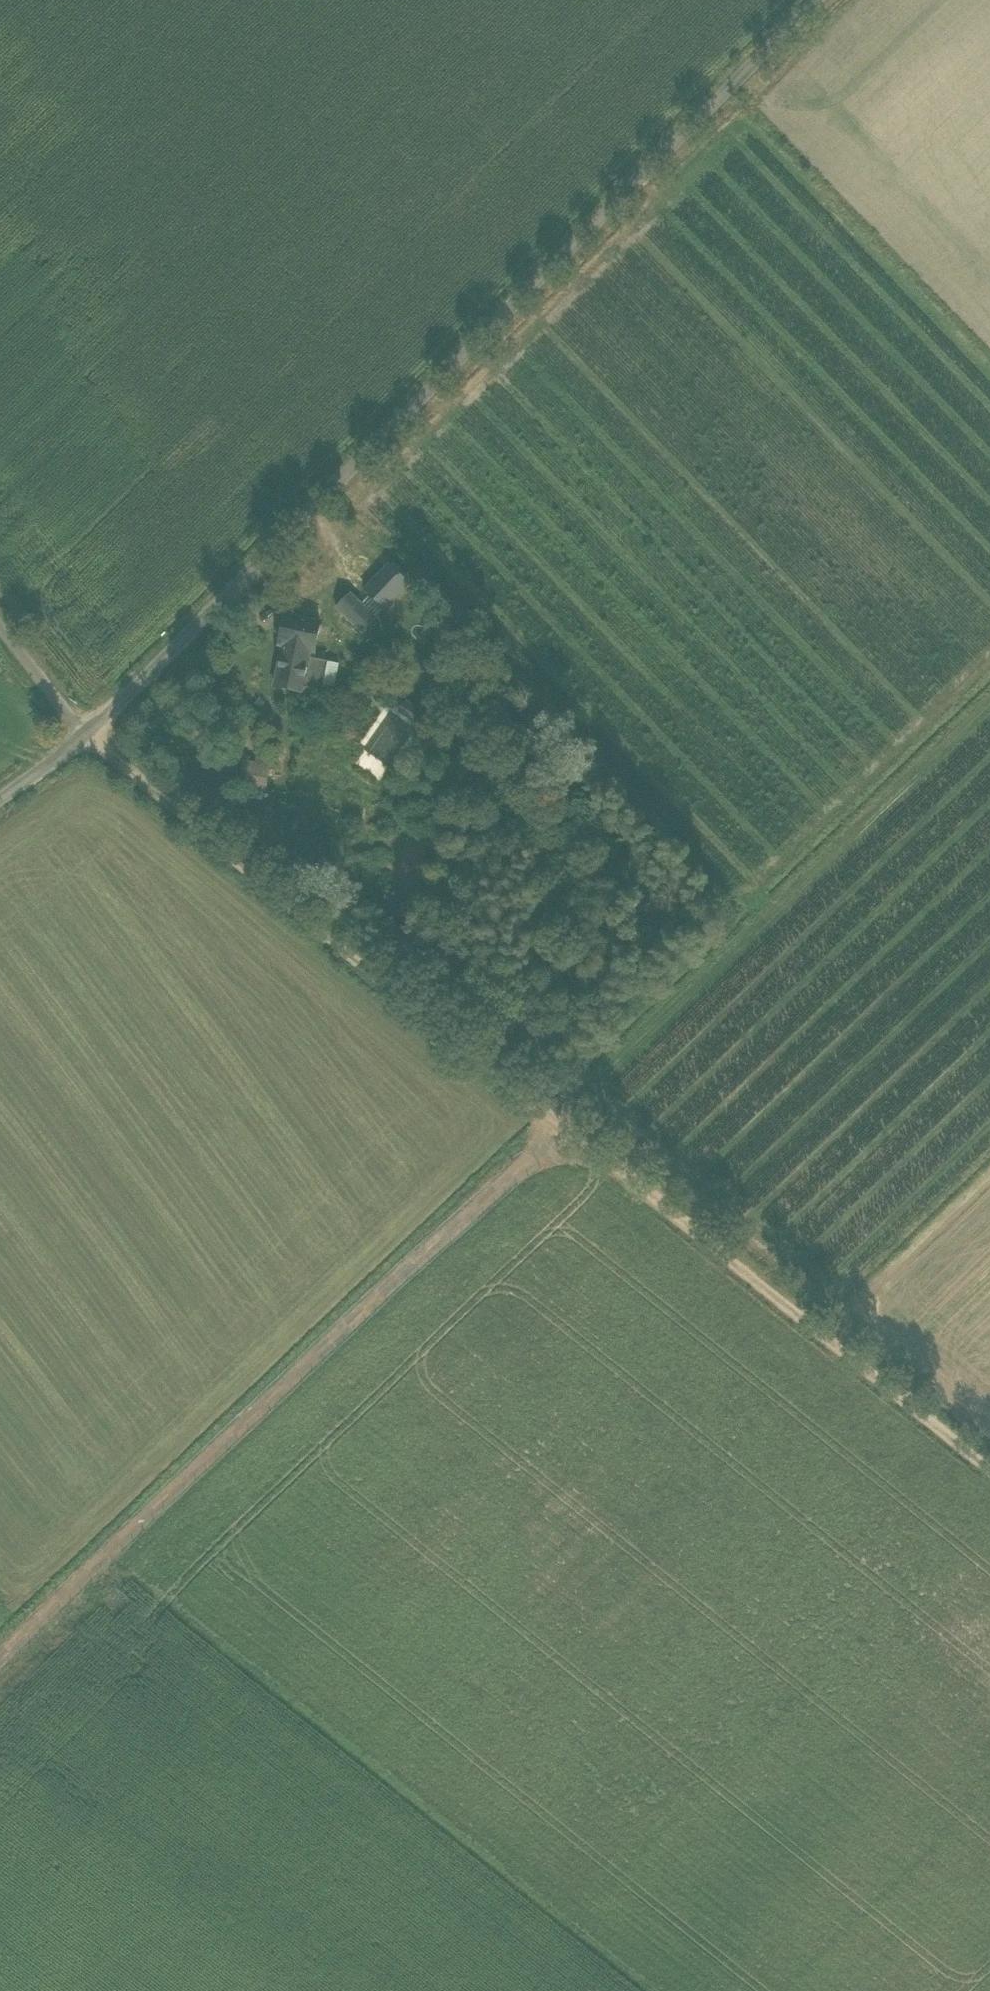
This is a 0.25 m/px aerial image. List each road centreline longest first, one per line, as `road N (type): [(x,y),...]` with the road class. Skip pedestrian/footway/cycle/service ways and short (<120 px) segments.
road 1 (track): [(94,739),(989,1459)]
road 2 (unclassified): [(94,739),(794,0)]
road 3 (unclassified): [(94,739),(0,618)]

